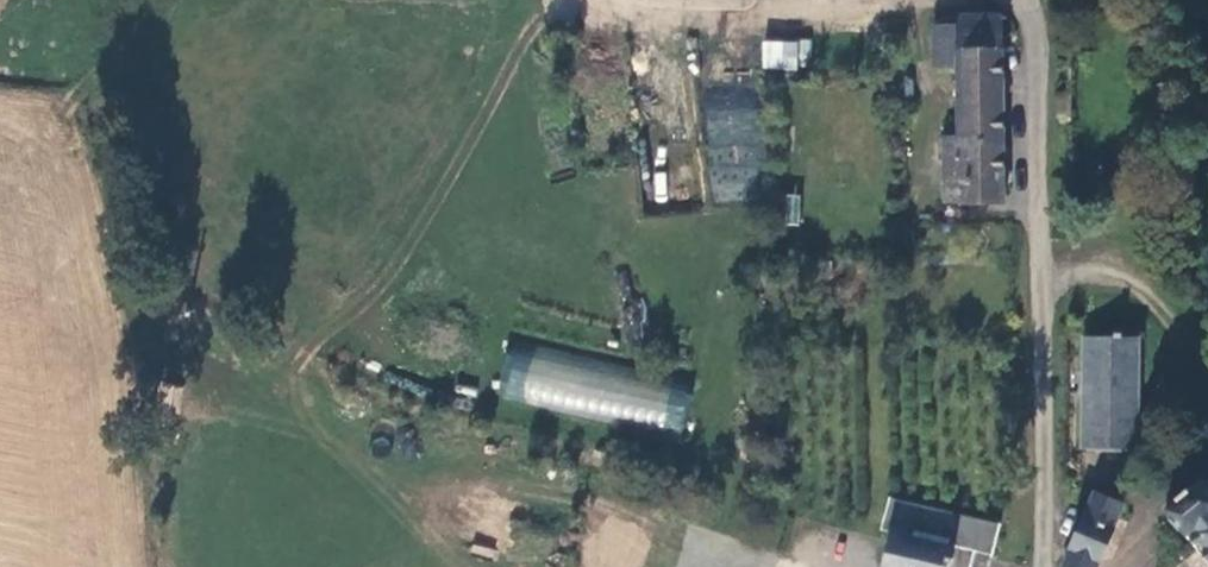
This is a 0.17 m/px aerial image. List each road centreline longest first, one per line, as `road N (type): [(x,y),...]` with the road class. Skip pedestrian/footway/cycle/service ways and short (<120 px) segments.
road 1 (unclassified): [(1042,566),(1037,0)]
road 2 (track): [(0,55),(99,60),(141,0)]

